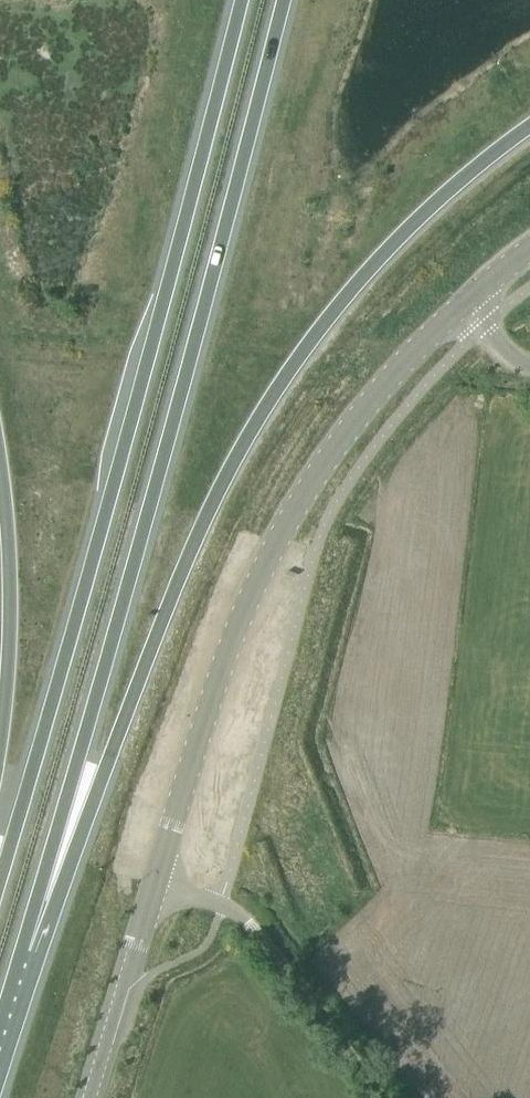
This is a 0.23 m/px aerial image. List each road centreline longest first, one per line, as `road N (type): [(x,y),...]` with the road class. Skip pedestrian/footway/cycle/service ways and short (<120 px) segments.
road 1 (trunk): [(23,956),(232,216),(285,0)]
road 2 (trunk): [(23,956),(62,891),(198,535),(257,417),(320,326),(405,228),(529,125)]
road 3 (trunk): [(240,0),(0,876)]
road 4 (secondary): [(461,307),(399,365),(303,497),(205,709),(156,879)]
road 5 (track): [(378,1097),(221,905)]
road 6 (secondary): [(156,879),(90,1097)]
road 7 (trunk): [(0,507),(10,641),(0,729)]

